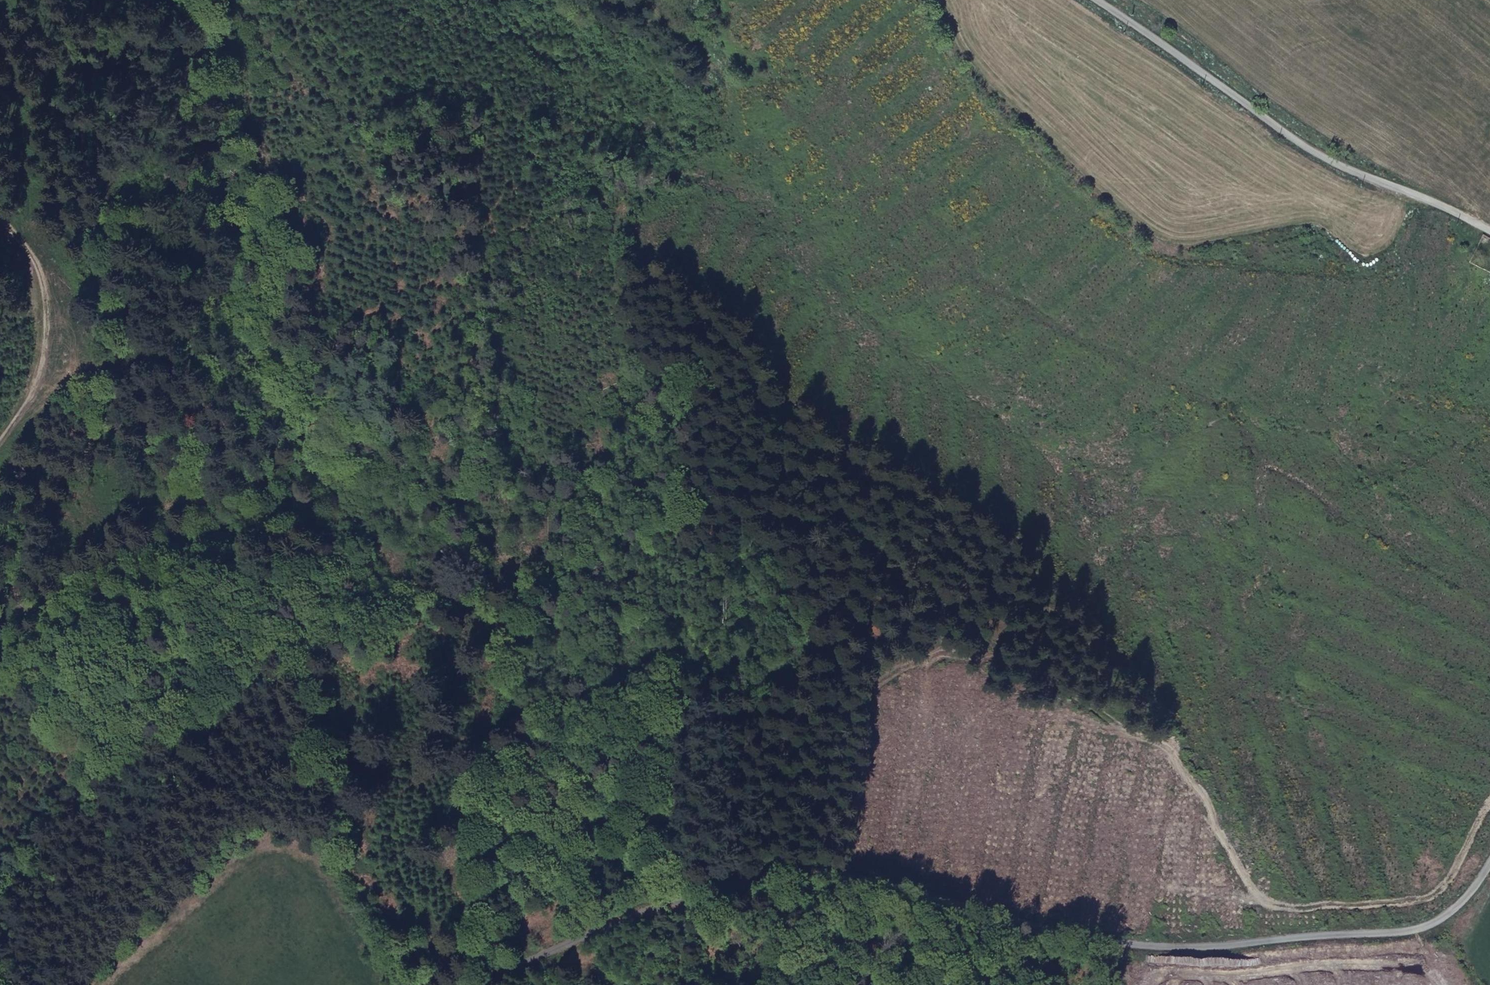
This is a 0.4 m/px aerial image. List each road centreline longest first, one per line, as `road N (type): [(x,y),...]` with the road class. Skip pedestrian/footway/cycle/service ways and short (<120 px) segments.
road 1 (unclassified): [(1489,229),(1309,148),(1097,0)]
road 2 (track): [(0,467),(49,342),(0,214)]

